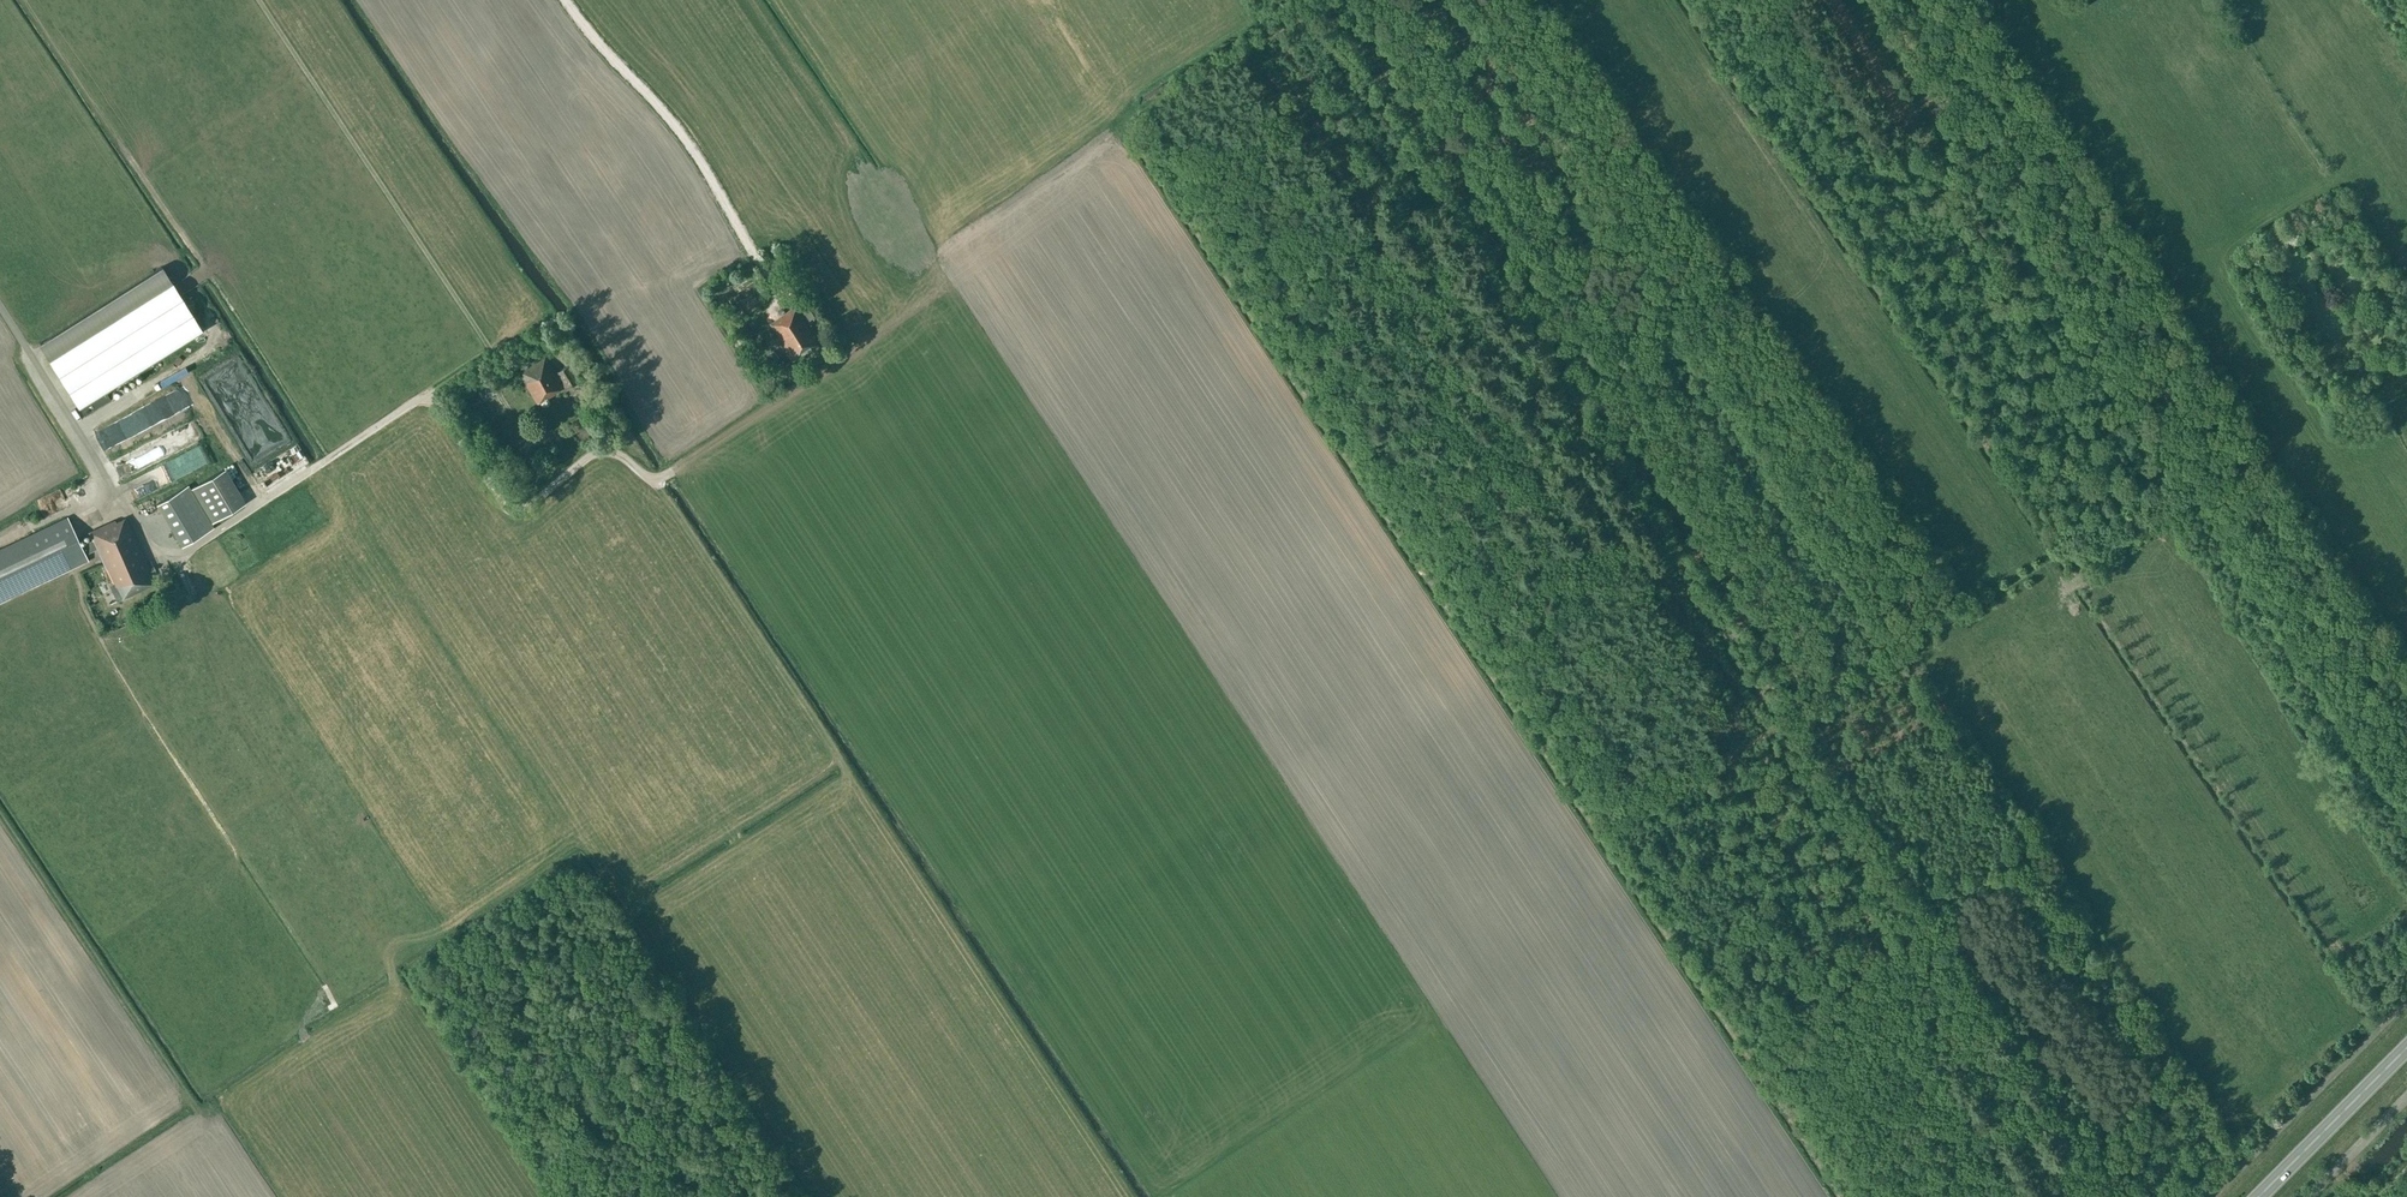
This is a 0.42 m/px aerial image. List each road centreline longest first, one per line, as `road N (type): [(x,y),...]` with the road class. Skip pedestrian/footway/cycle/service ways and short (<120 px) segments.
road 1 (track): [(943,295),(663,475),(651,477),(619,453),(599,450),(513,513),(429,392),(182,553),(146,551)]
road 2 (trunk): [(2258,1196),(2406,1047)]
road 3 (unclassified): [(2307,1196),(2406,1095)]

